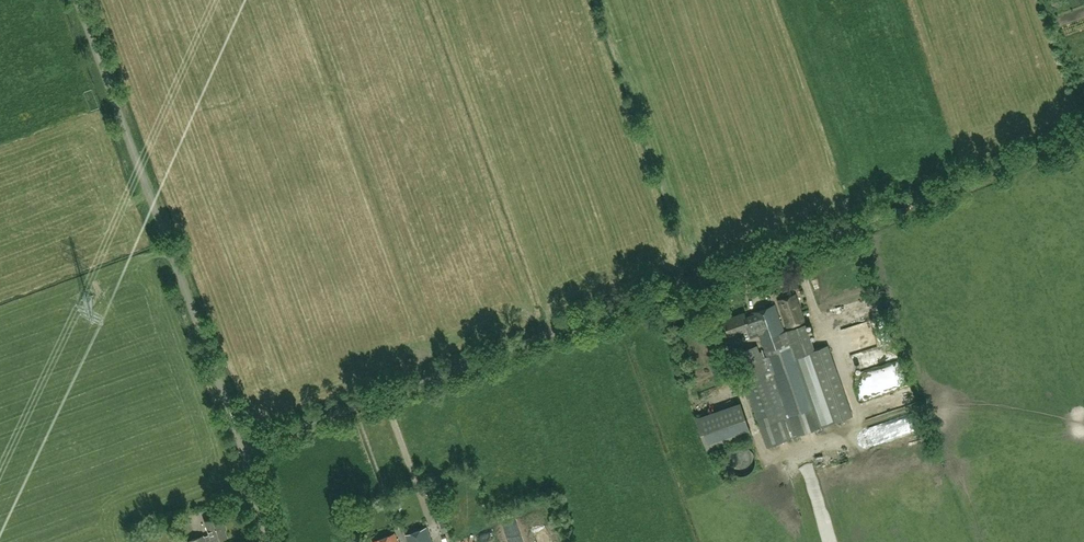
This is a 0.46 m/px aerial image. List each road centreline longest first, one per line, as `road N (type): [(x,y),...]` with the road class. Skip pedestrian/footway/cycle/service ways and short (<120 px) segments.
road 1 (unclassified): [(243,451),(1083,131)]
road 2 (unclassified): [(243,451),(76,0)]

